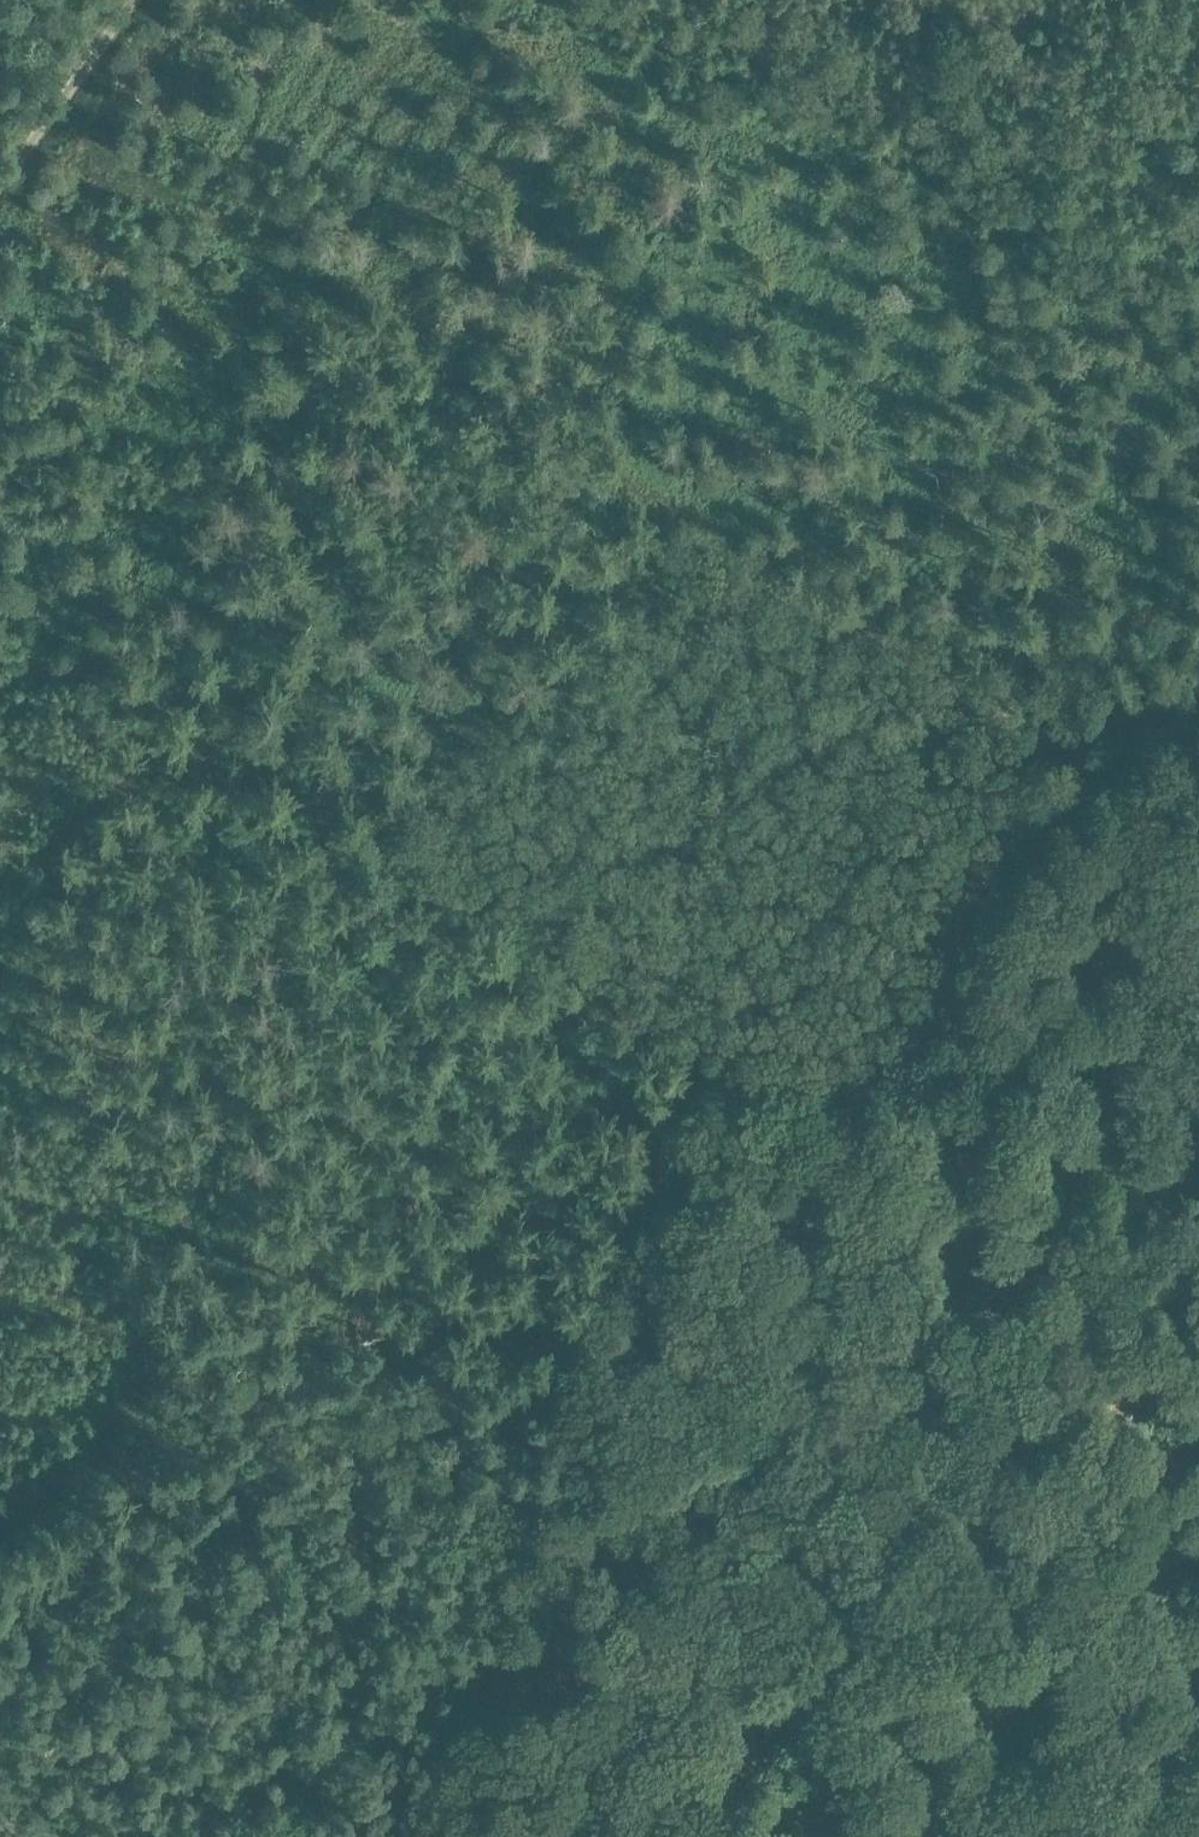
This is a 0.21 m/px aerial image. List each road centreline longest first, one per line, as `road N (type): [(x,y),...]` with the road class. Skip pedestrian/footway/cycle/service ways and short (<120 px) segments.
road 1 (track): [(135,0),(0,189)]

